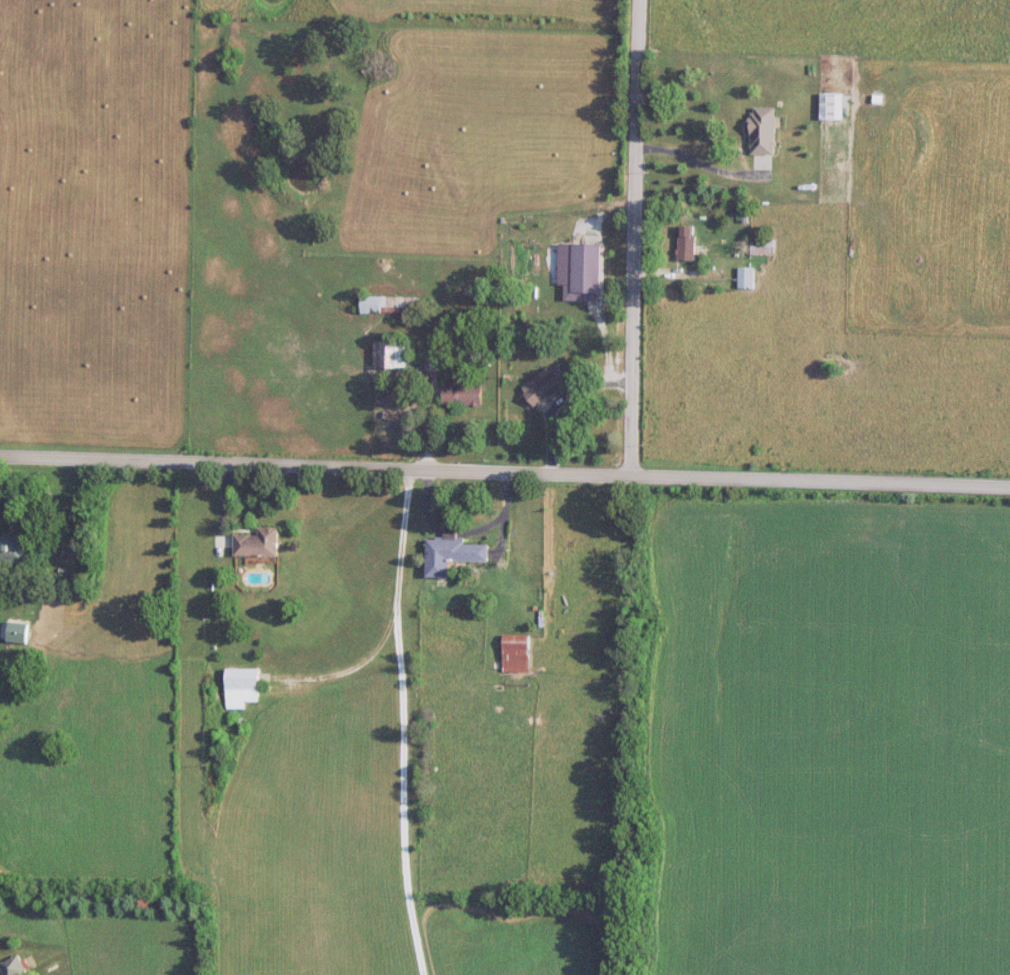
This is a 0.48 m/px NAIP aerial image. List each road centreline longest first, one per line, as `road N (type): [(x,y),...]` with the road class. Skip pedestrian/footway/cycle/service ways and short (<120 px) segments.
road 1 (residential): [(643,472),(0,451)]
road 2 (residential): [(648,0),(643,472)]
road 3 (residential): [(1009,484),(643,472)]

